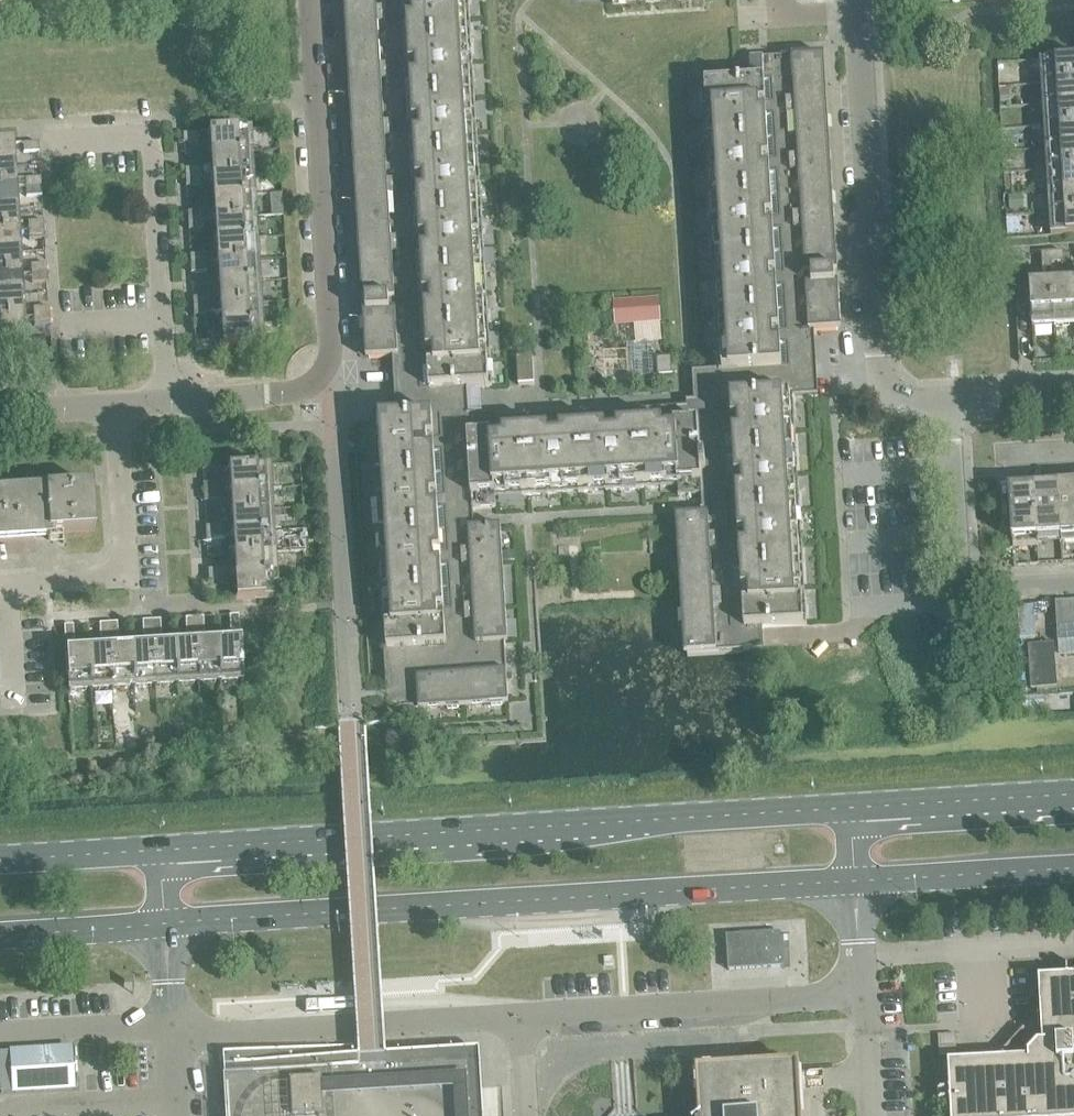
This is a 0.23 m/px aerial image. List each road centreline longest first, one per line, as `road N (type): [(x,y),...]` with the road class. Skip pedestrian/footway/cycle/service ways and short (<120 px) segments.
road 1 (secondary): [(854,806),(157,848)]
road 2 (secondary): [(159,920),(855,880)]
road 3 (unclassified): [(859,995),(164,1031)]
road 4 (unclassified): [(168,395),(279,394),(318,377),(331,344),(307,0)]
road 5 (unclassified): [(855,0),(882,361),(904,387),(947,399)]
road 6 (residential): [(947,399),(958,585),(1073,579)]
road 7 (residential): [(5,581),(126,575),(117,398)]
road 8 (residential): [(44,145),(153,139),(164,320)]
road 9 (secondary): [(1073,793),(854,806)]
road 10 (secondary): [(855,880),(1073,866)]
road 11 (residential): [(1073,945),(858,957)]
road 12 (residential): [(164,1031),(0,1036)]
road 13 (secondary): [(0,930),(159,920)]
road 14 (secondary): [(157,848),(0,858)]
road 15 (unclassified): [(947,399),(1073,391)]
road 16 (residential): [(12,705),(5,581)]
road 17 (residential): [(868,1115),(859,995)]

